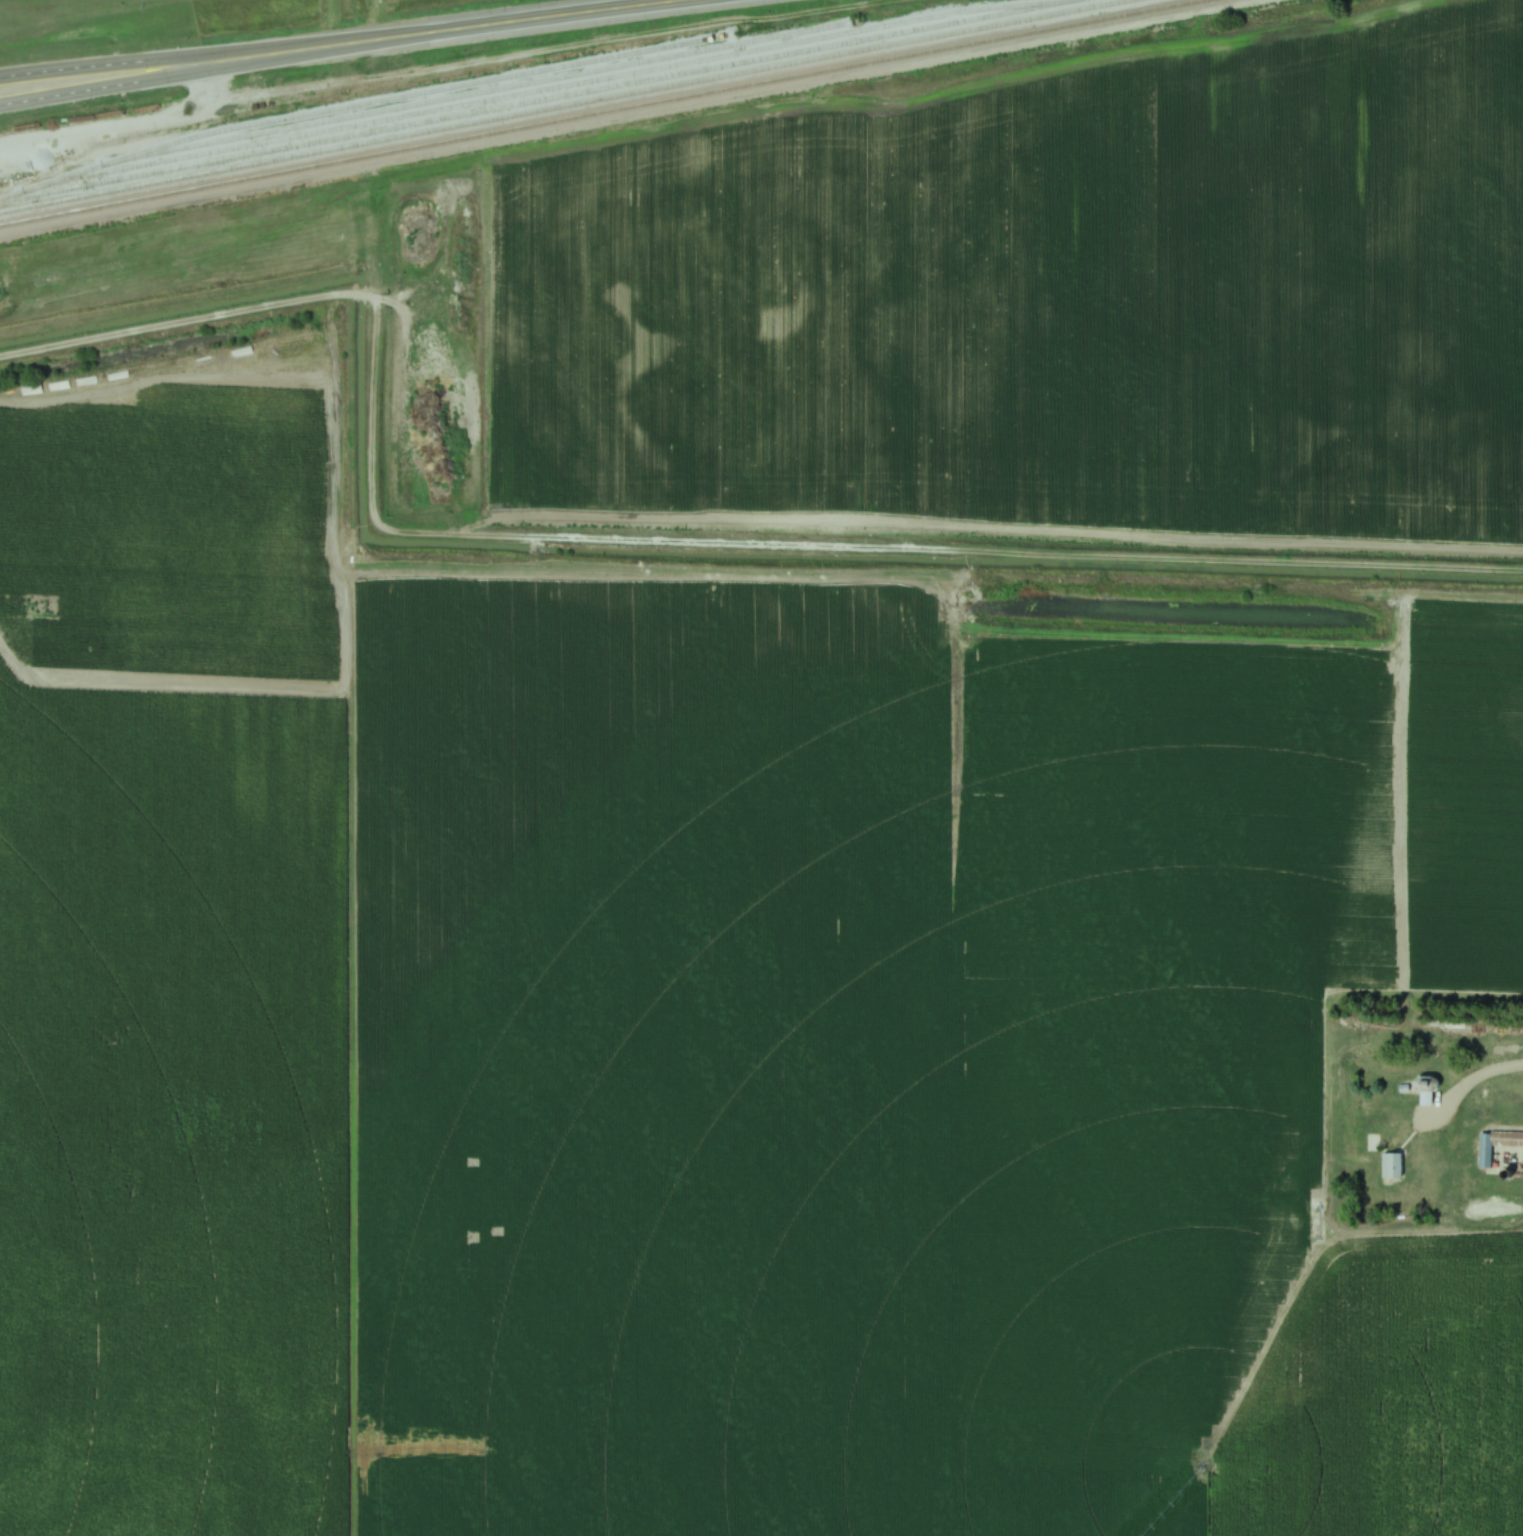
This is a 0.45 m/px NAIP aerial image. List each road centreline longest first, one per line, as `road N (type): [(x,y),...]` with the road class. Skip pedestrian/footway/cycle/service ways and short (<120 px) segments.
road 1 (primary): [(218,60),(691,0)]
road 2 (primary): [(0,109),(180,77),(218,60)]
road 3 (primary): [(218,60),(0,77)]

